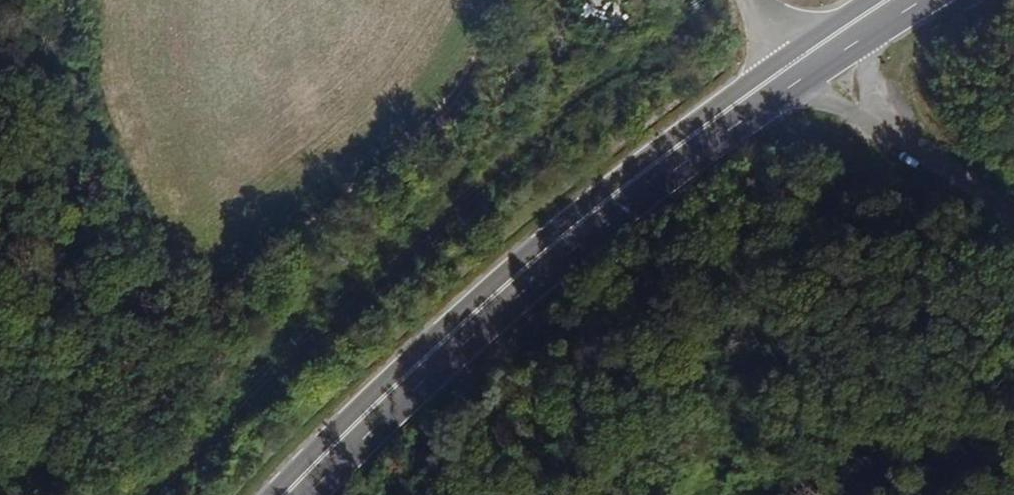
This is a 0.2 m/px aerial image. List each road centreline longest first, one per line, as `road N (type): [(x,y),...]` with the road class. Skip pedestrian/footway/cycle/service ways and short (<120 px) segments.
road 1 (track): [(505,0),(470,76),(417,138),(0,469)]
road 2 (track): [(161,494),(531,131),(550,84),(562,0)]
road 3 (primary): [(301,494),(408,386),(574,239),(759,98)]
road 4 (residential): [(1013,236),(880,127)]
road 5 (residential): [(759,98),(828,102),(880,127)]

